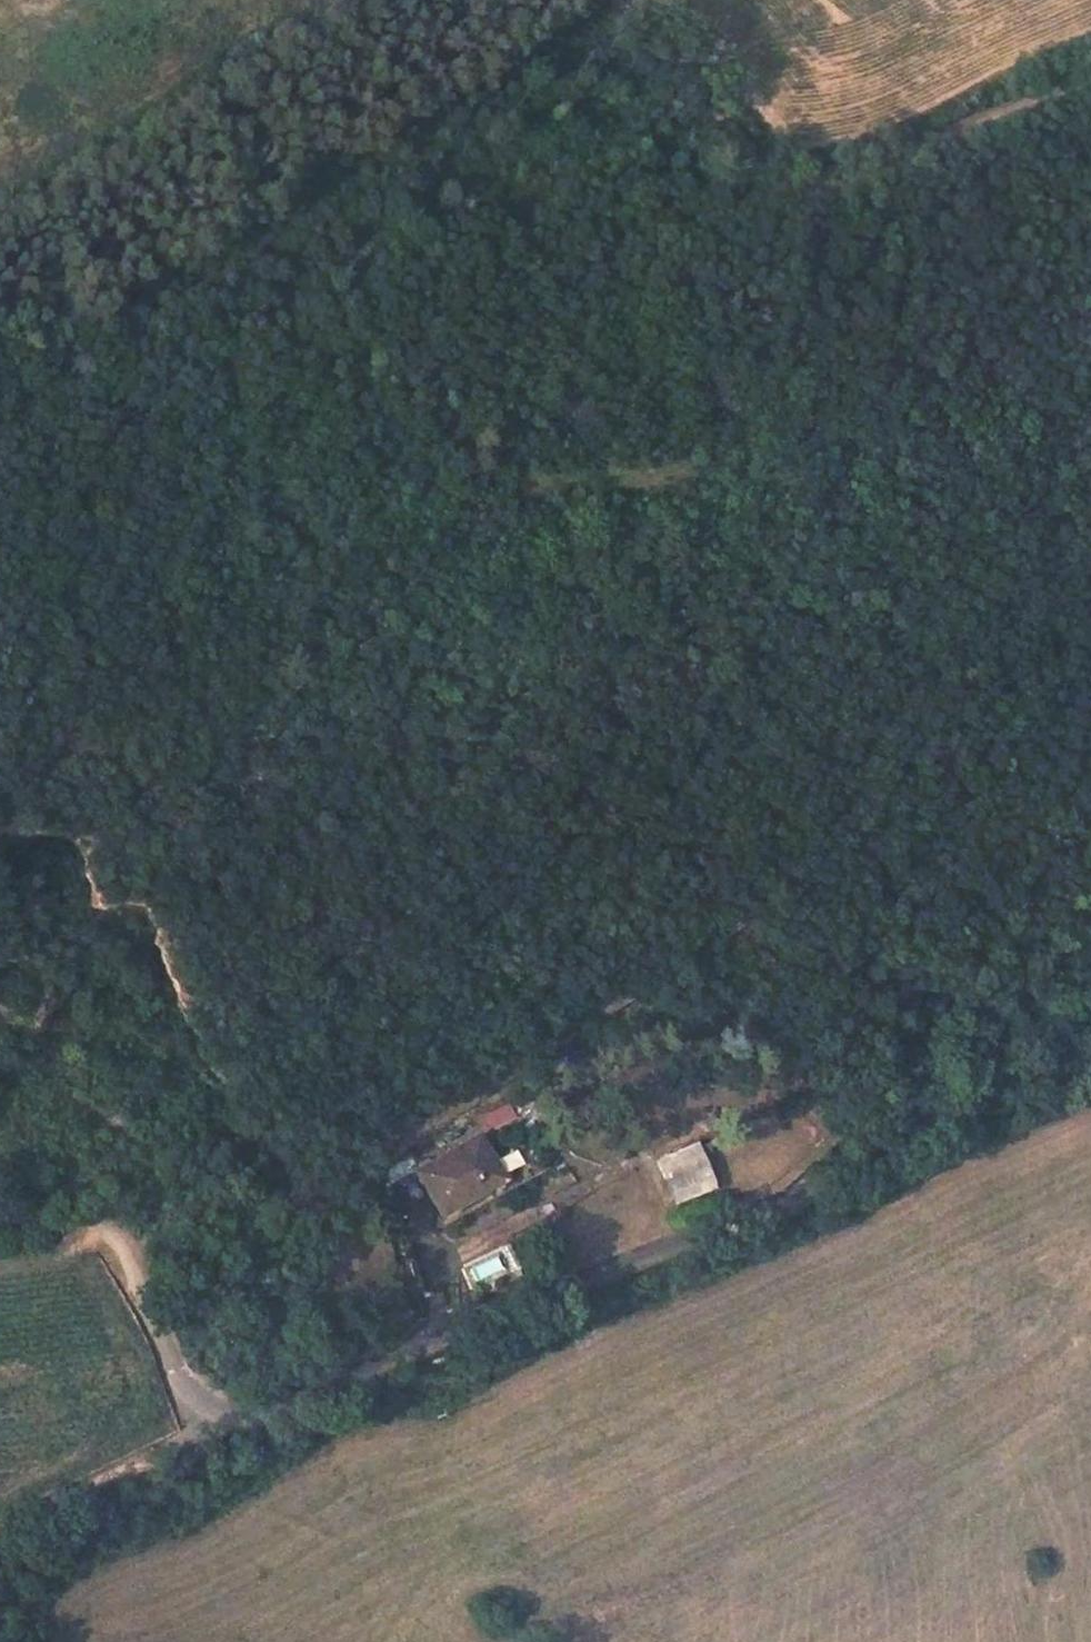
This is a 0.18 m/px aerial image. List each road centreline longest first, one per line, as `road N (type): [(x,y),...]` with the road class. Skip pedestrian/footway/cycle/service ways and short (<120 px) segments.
road 1 (unclassified): [(1090,1053),(820,1185),(219,1419),(104,1229)]
road 2 (track): [(0,1524),(219,1419)]

